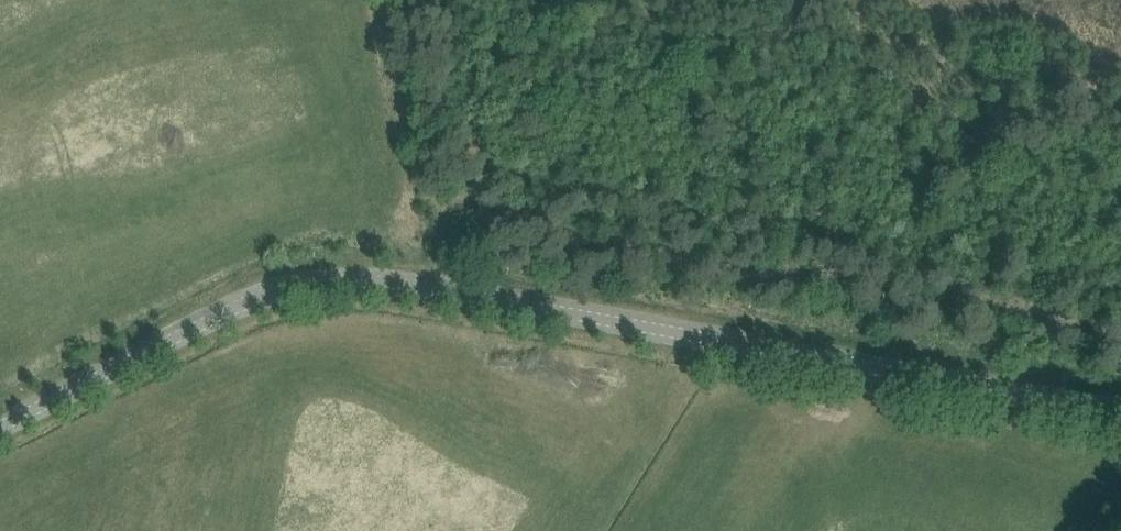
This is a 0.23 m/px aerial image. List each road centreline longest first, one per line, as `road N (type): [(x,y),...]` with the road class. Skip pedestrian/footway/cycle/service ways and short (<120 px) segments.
road 1 (tertiary): [(0,426),(215,317),(313,281),(417,285),(1120,412)]

